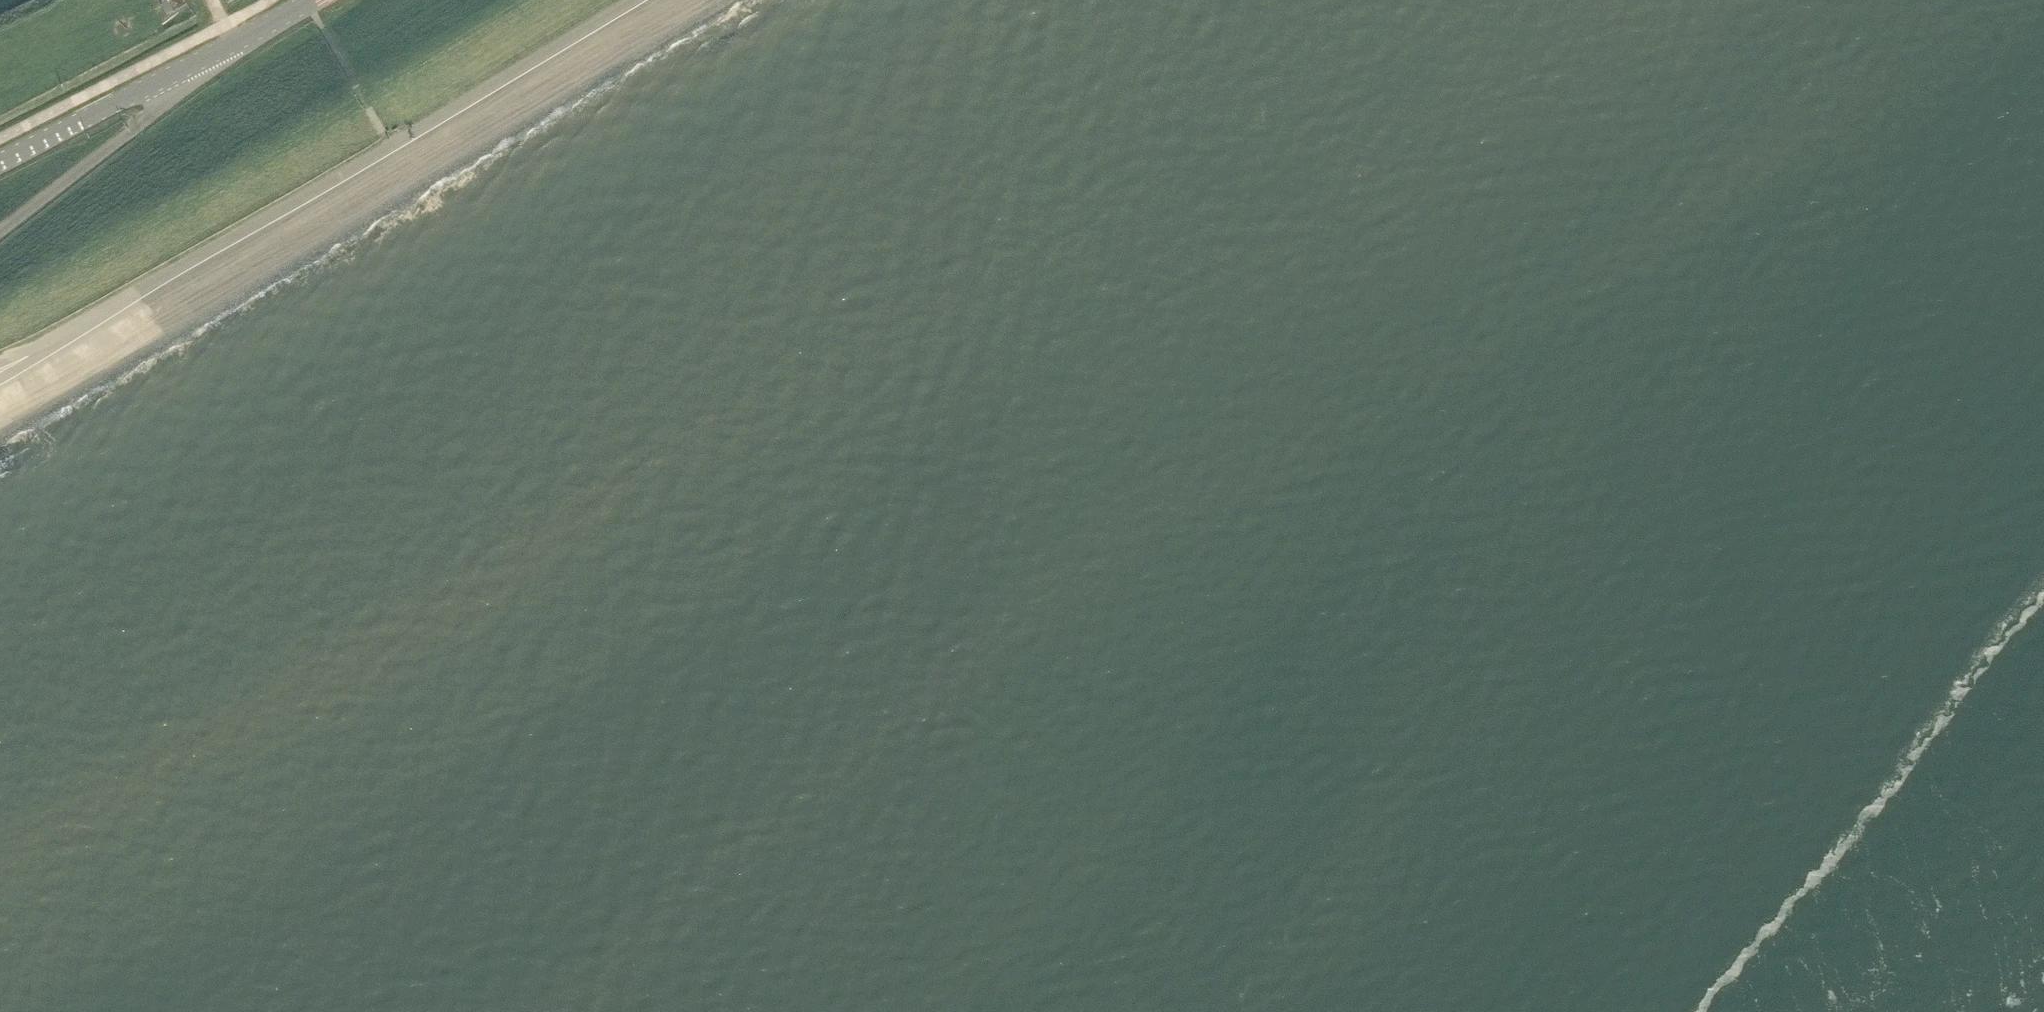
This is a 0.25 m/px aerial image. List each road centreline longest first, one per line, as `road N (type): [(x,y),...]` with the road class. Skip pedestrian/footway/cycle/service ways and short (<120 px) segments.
road 1 (tertiary): [(0,162),(310,0)]

